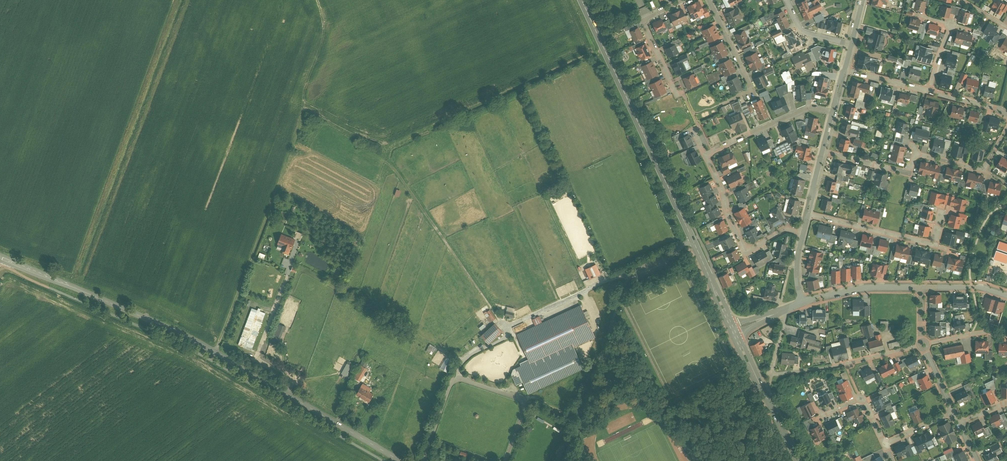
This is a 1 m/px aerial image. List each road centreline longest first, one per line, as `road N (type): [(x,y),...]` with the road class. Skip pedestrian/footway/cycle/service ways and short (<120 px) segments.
road 1 (secondary): [(400,460),(194,341),(0,258)]
road 2 (secondary): [(582,0),(733,331)]
road 3 (track): [(214,352),(304,113)]
road 4 (residential): [(823,153),(907,173),(917,154),(983,169),(1006,125)]
road 5 (residential): [(783,310),(776,374),(922,344)]
road 6 (track): [(498,319),(385,156)]
road 7 (residential): [(808,215),(934,246),(943,211)]
road 8 (residential): [(804,231),(788,228),(748,248),(706,155)]
road 9 (secondary): [(733,331),(796,460)]
road 10 (residential): [(706,155),(795,114),(833,112)]
road 11 (residential): [(686,0),(642,21),(677,95)]
road 12 (residential): [(803,302),(865,288),(921,288)]

